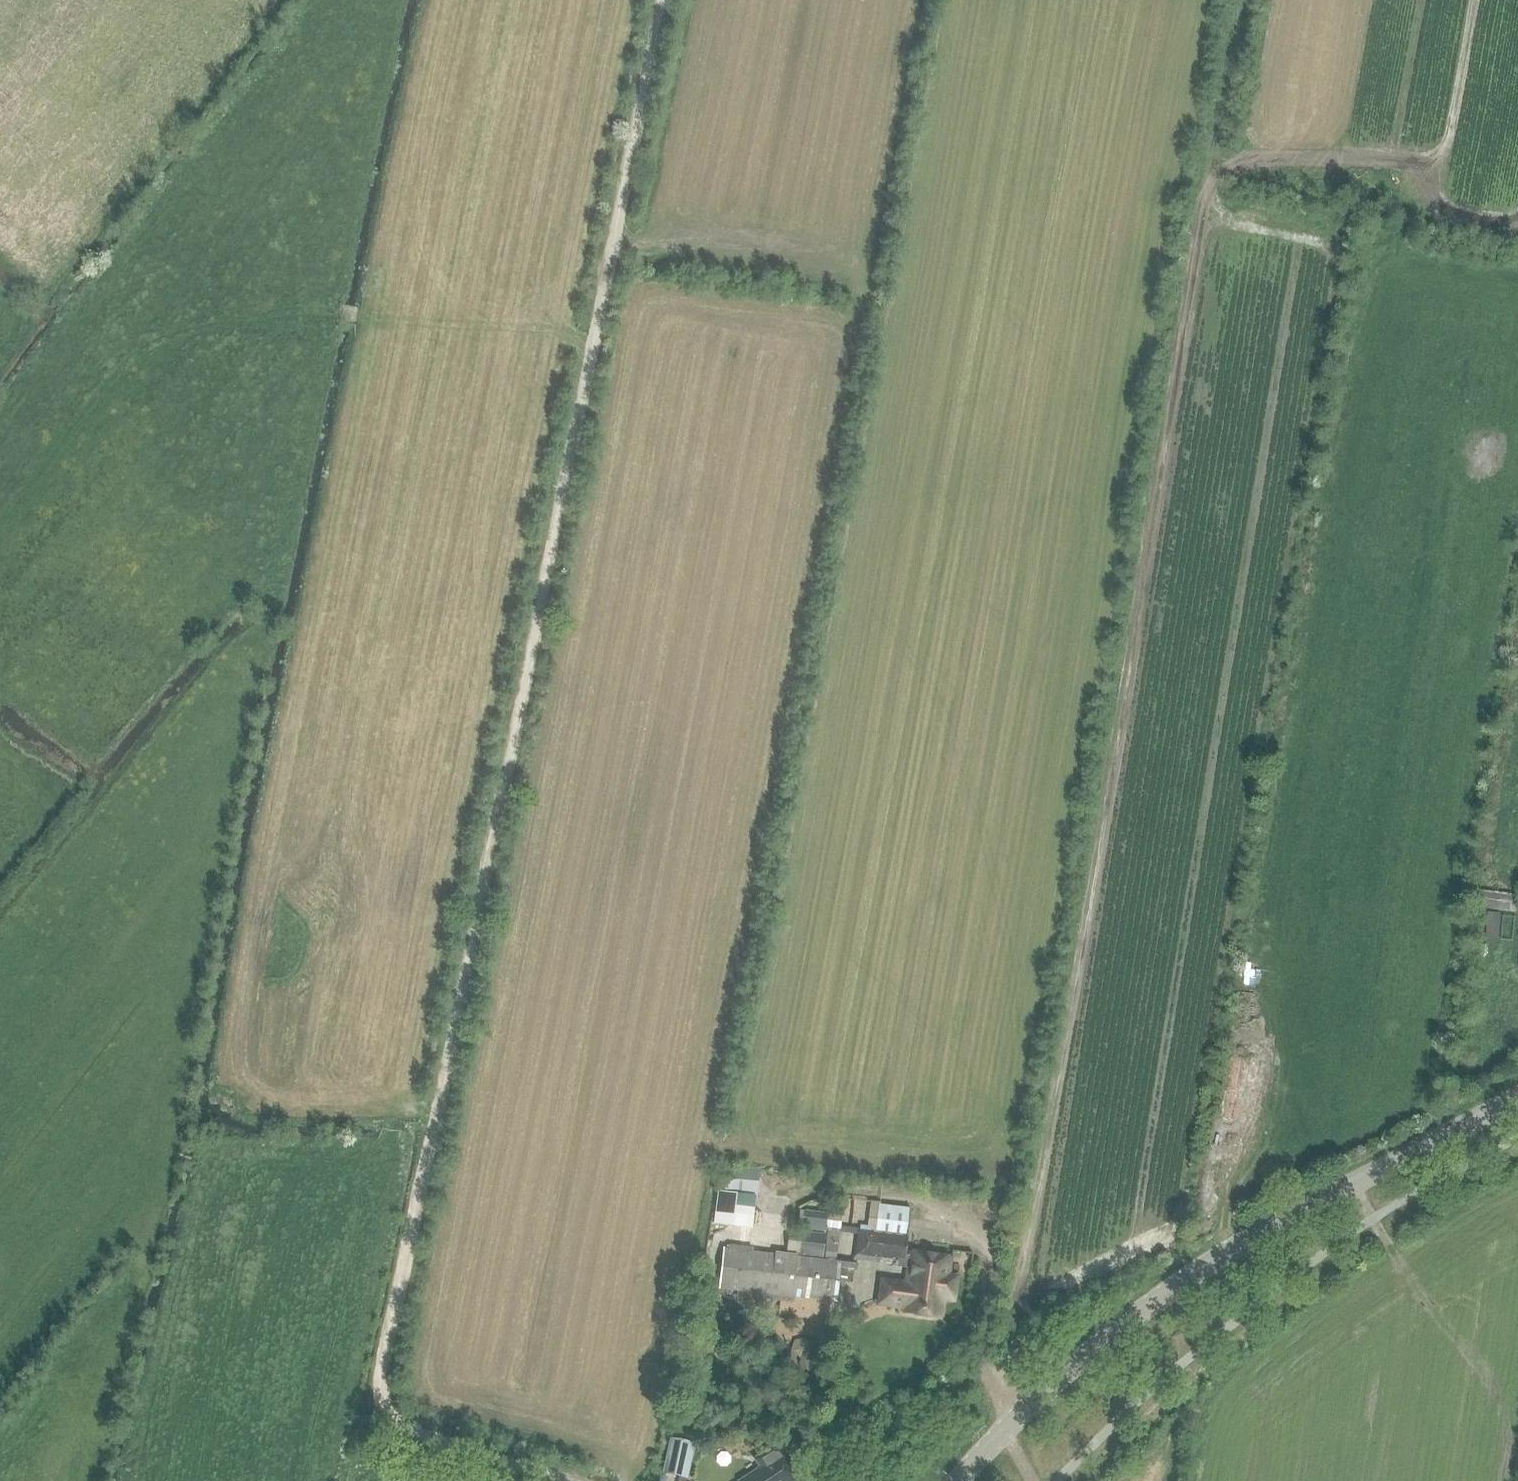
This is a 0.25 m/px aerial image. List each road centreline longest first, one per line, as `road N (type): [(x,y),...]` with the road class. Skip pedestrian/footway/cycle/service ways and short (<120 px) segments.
road 1 (tertiary): [(959,1480),(1036,1400),(1153,1301),(1314,1203),(1517,1097)]

